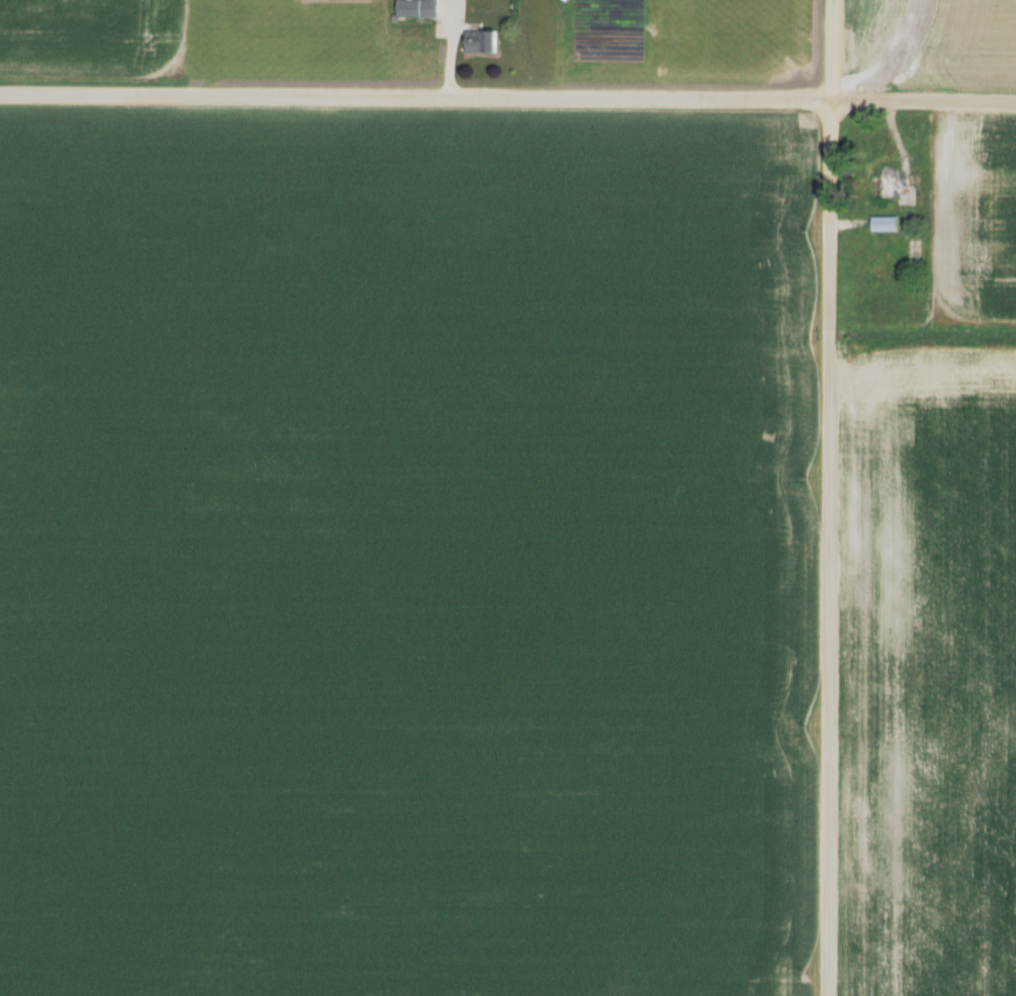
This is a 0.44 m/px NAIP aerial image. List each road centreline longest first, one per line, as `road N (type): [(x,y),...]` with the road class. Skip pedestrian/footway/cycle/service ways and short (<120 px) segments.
road 1 (residential): [(1015,103),(0,93)]
road 2 (residential): [(825,995),(832,0)]

